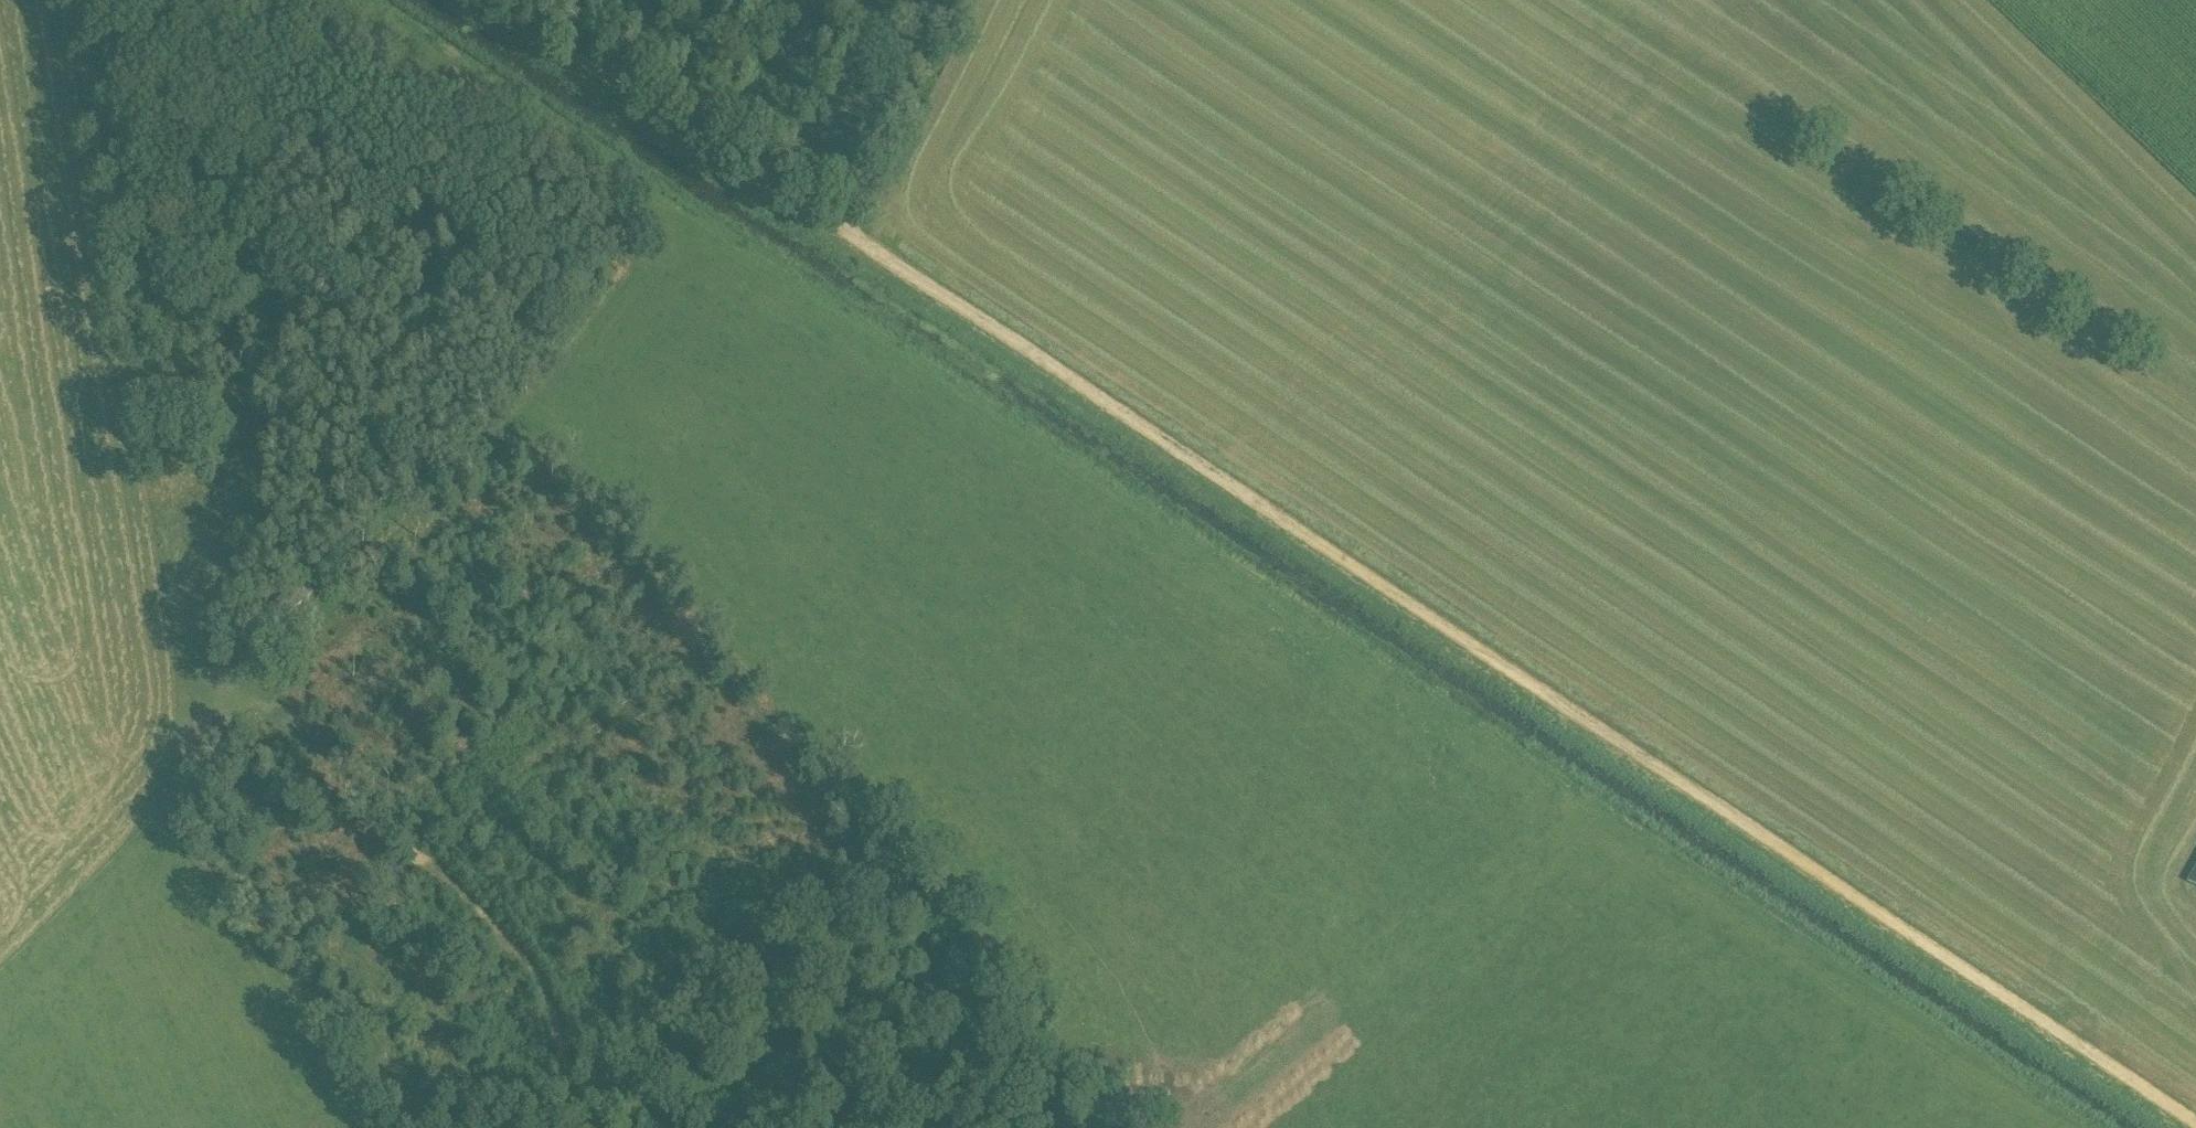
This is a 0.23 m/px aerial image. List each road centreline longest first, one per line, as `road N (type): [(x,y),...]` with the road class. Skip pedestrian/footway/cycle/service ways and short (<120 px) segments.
road 1 (track): [(487,0),(2195,1123)]
road 2 (track): [(841,231),(951,0)]

